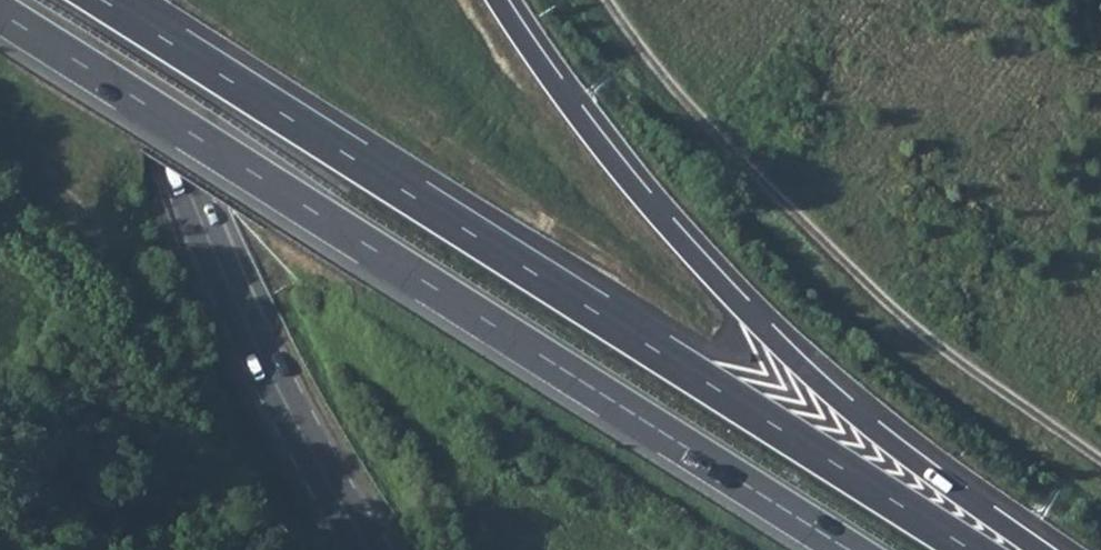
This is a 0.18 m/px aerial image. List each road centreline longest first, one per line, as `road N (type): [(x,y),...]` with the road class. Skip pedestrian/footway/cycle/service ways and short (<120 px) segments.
road 1 (trunk): [(970,549),(102,0)]
road 2 (trunk): [(0,13),(848,549)]
road 3 (trunk): [(1045,549),(907,455),(741,309),(647,203),(497,0)]
road 4 (track): [(607,0),(658,70),(753,173),(926,342),(1100,460)]
road 5 (secondary): [(129,0),(224,288),(368,549)]

